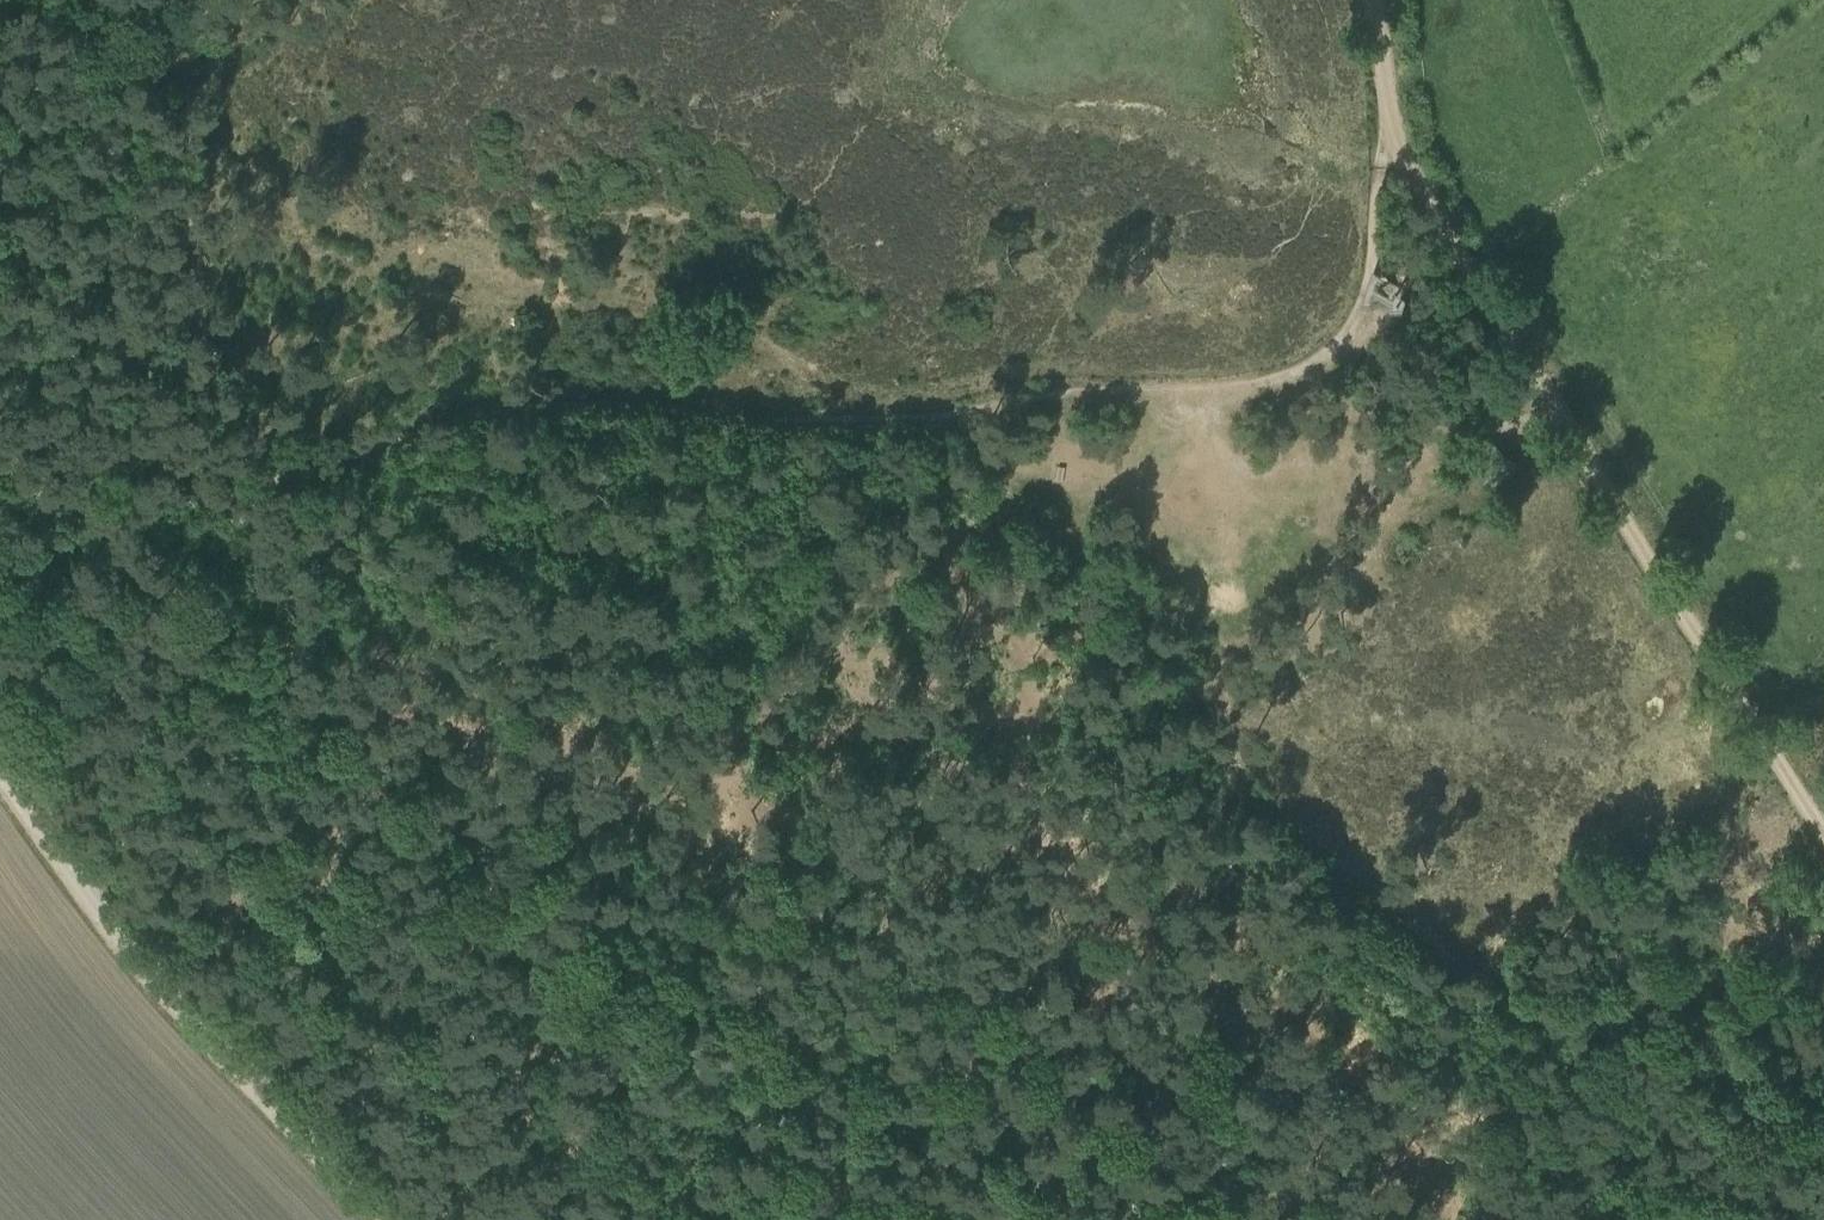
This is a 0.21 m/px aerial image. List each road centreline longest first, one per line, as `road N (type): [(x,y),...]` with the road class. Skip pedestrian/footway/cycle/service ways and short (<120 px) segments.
road 1 (track): [(1371,0),(1390,121),(1414,184),(1823,843)]
road 2 (unclassified): [(387,1219),(146,967),(0,769)]

